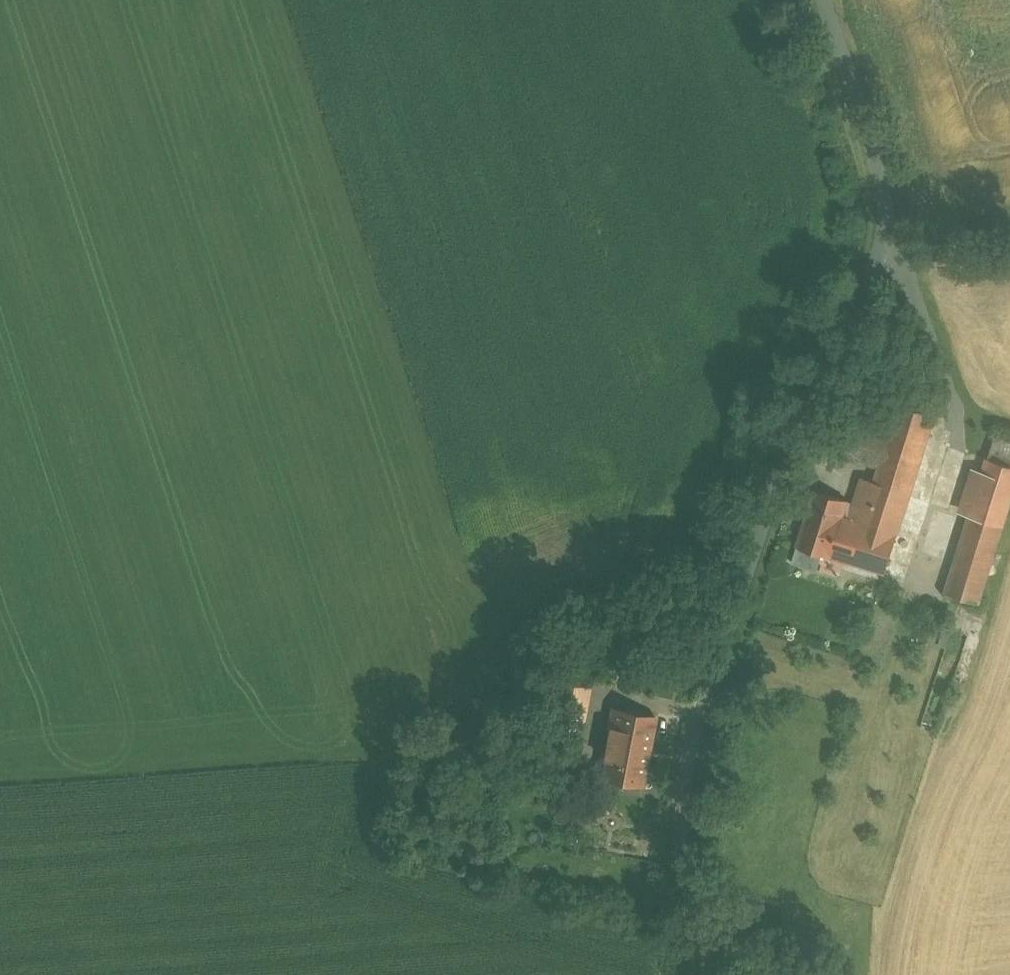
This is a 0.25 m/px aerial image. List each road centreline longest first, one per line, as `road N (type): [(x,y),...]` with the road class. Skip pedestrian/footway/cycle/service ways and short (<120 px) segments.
road 1 (residential): [(709,974),(693,846),(702,743),(758,519),(879,195),(815,0)]

